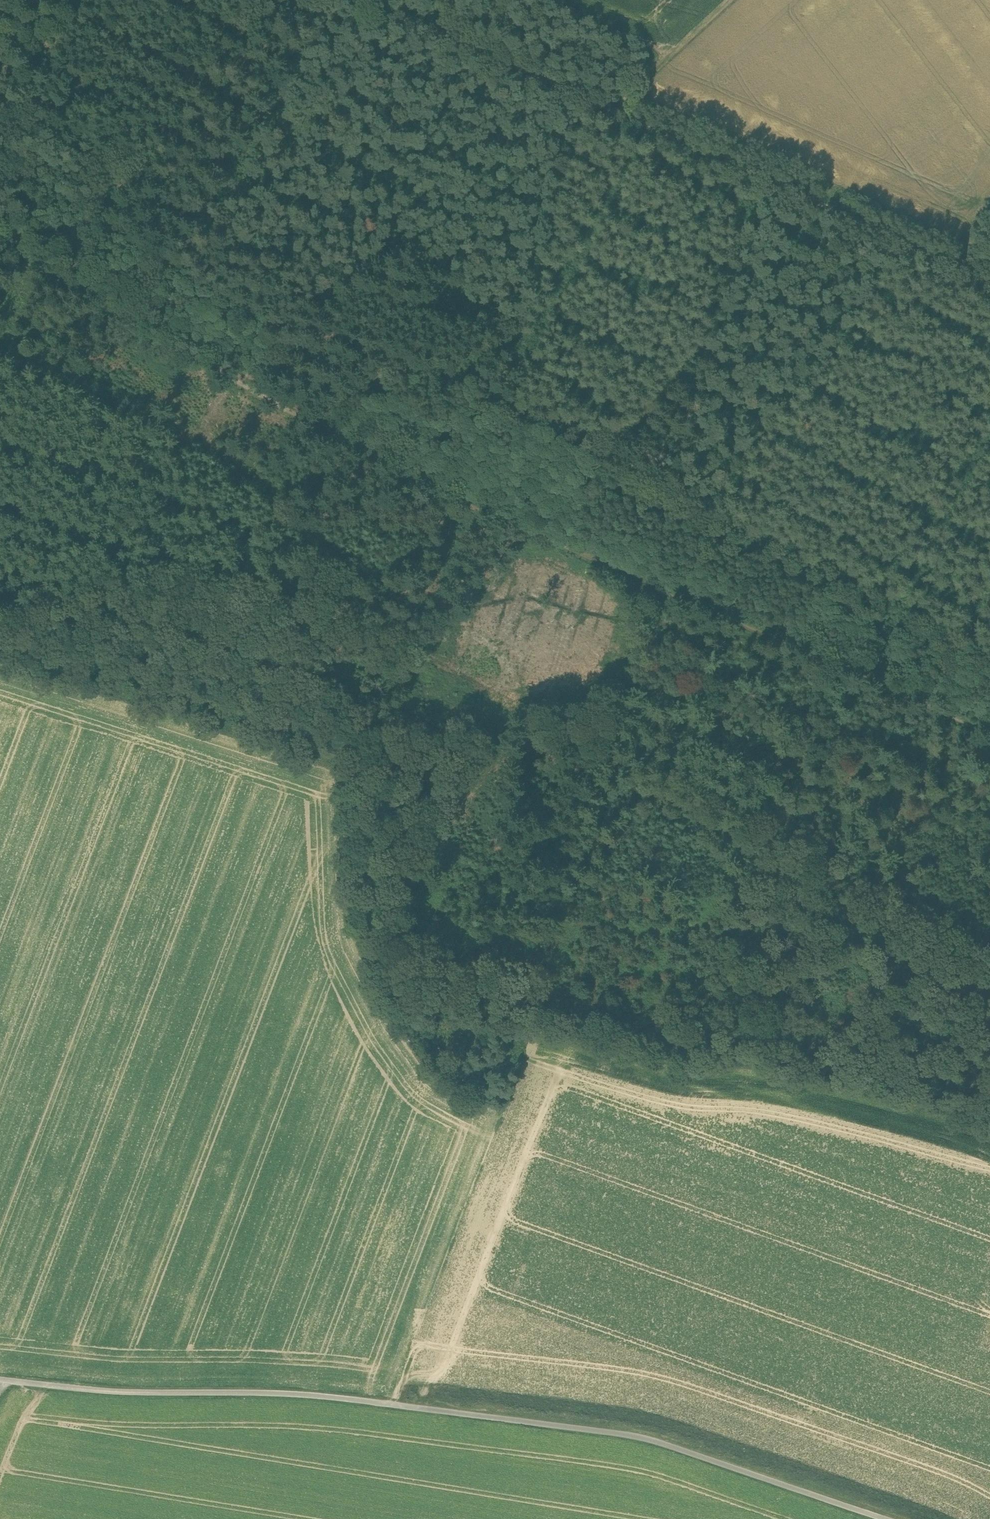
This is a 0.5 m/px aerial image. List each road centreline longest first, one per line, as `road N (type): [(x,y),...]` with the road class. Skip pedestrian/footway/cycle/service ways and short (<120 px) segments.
road 1 (unclassified): [(885,1518),(644,1436),(333,1396),(113,1392),(0,1378)]

